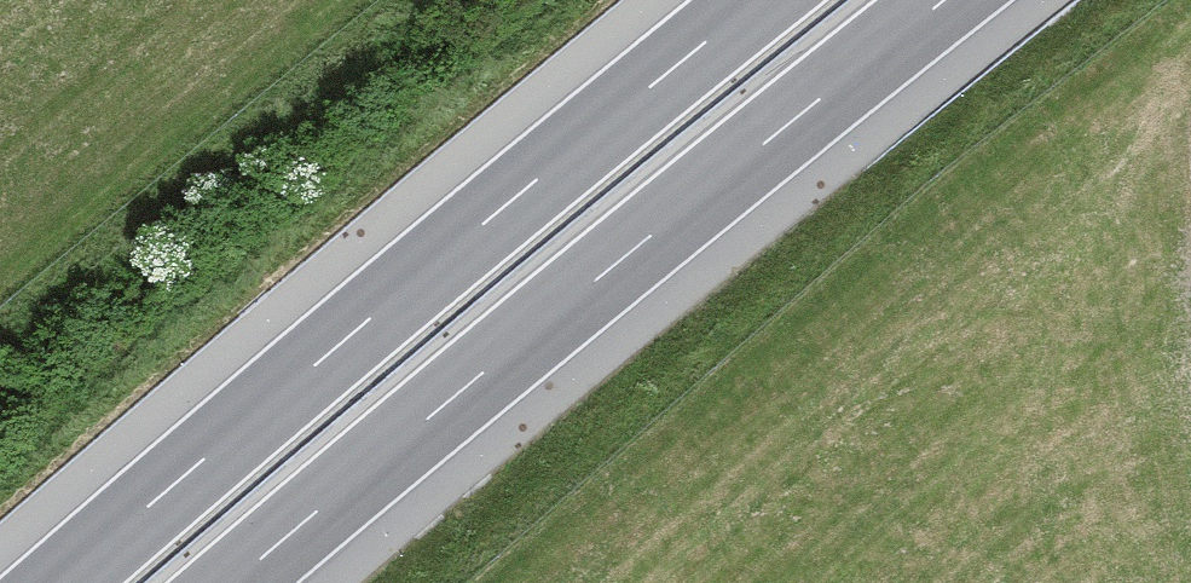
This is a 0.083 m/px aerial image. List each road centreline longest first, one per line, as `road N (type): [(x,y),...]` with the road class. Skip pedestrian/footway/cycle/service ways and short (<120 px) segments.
road 1 (motorway): [(236,582),(950,0)]
road 2 (motorway): [(758,0),(59,582)]

